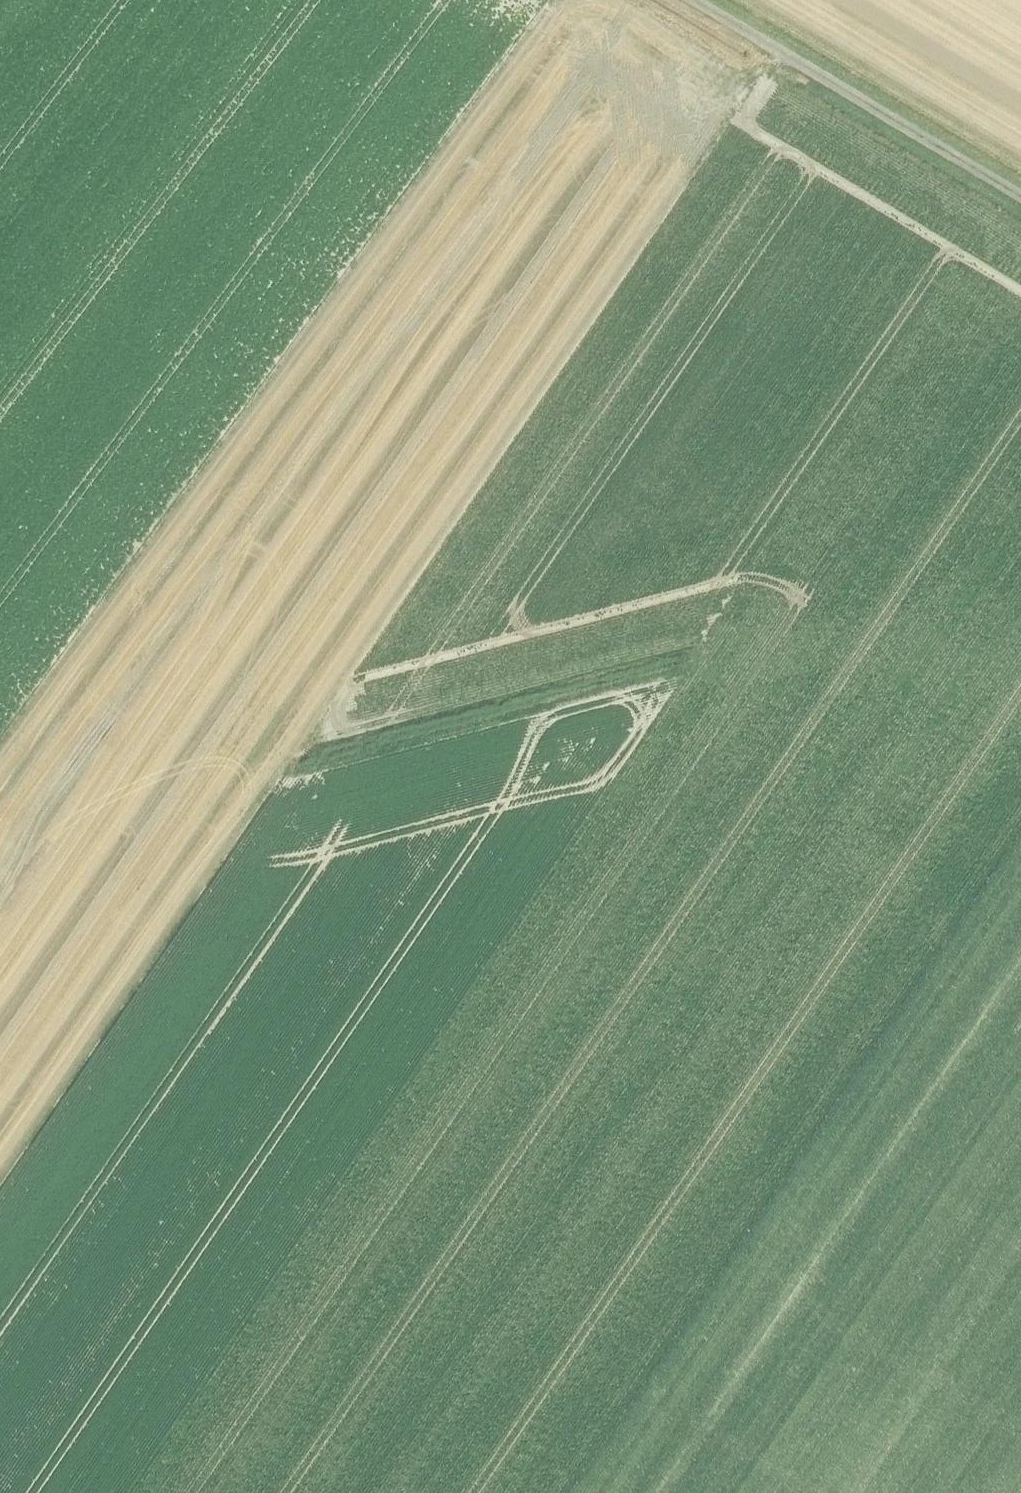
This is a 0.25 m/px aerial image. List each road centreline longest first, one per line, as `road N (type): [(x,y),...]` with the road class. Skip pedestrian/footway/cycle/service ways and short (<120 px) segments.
road 1 (track): [(691,0),(1020,197)]

